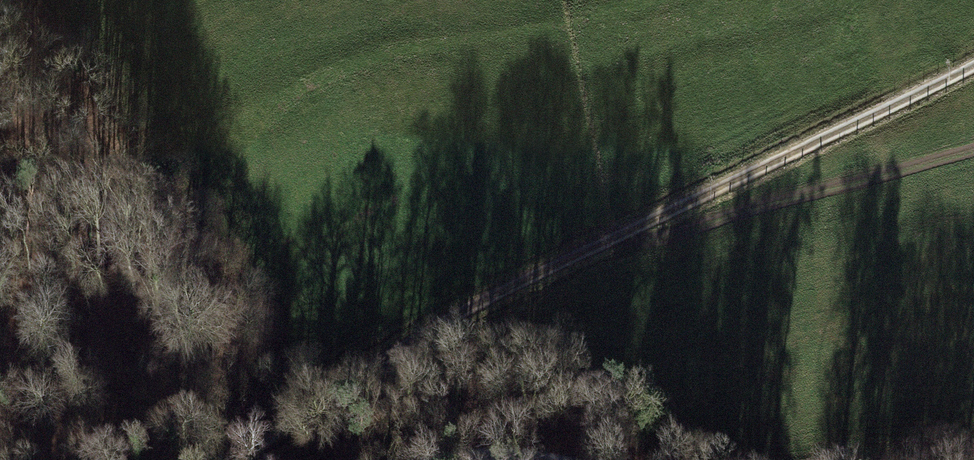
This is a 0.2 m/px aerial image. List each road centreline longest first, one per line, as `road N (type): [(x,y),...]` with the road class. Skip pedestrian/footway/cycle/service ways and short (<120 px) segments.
road 1 (track): [(973,63),(447,318),(284,421),(245,459)]

